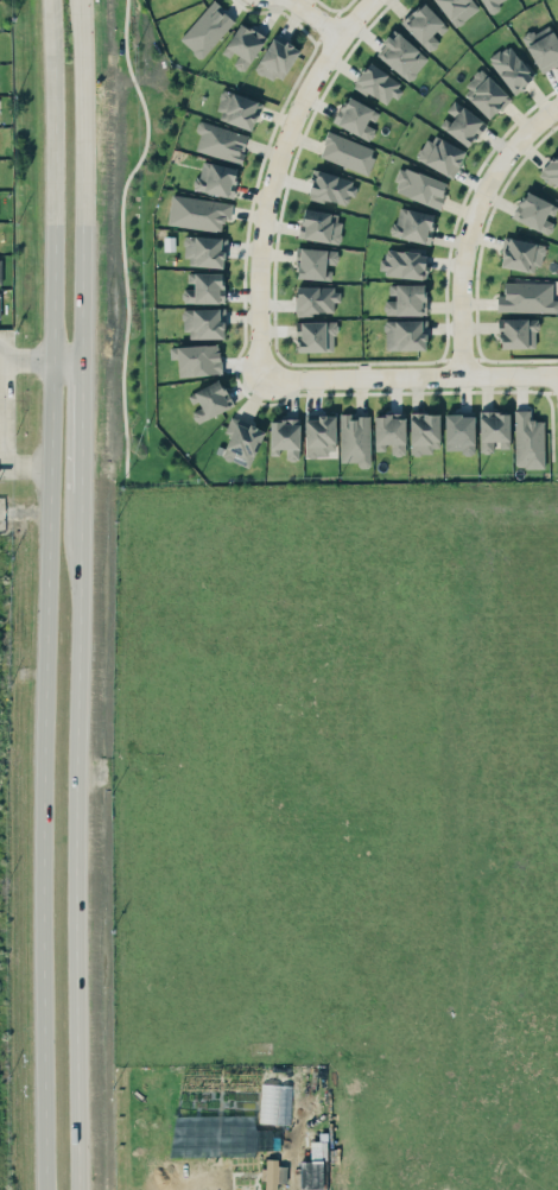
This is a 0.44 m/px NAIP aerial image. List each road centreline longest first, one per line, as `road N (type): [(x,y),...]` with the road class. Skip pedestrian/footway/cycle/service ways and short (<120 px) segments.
road 1 (secondary): [(53,0),(47,1189)]
road 2 (secondary): [(80,1189),(81,533)]
road 3 (residential): [(261,379),(260,251),(275,171),(304,99),(372,0)]
road 4 (secondary): [(83,360),(82,0)]
road 5 (residential): [(462,375),(462,261),(477,207),(503,159),(557,107)]
road 6 (residential): [(557,374),(261,379)]
road 7 (secondary): [(81,533),(83,360)]

